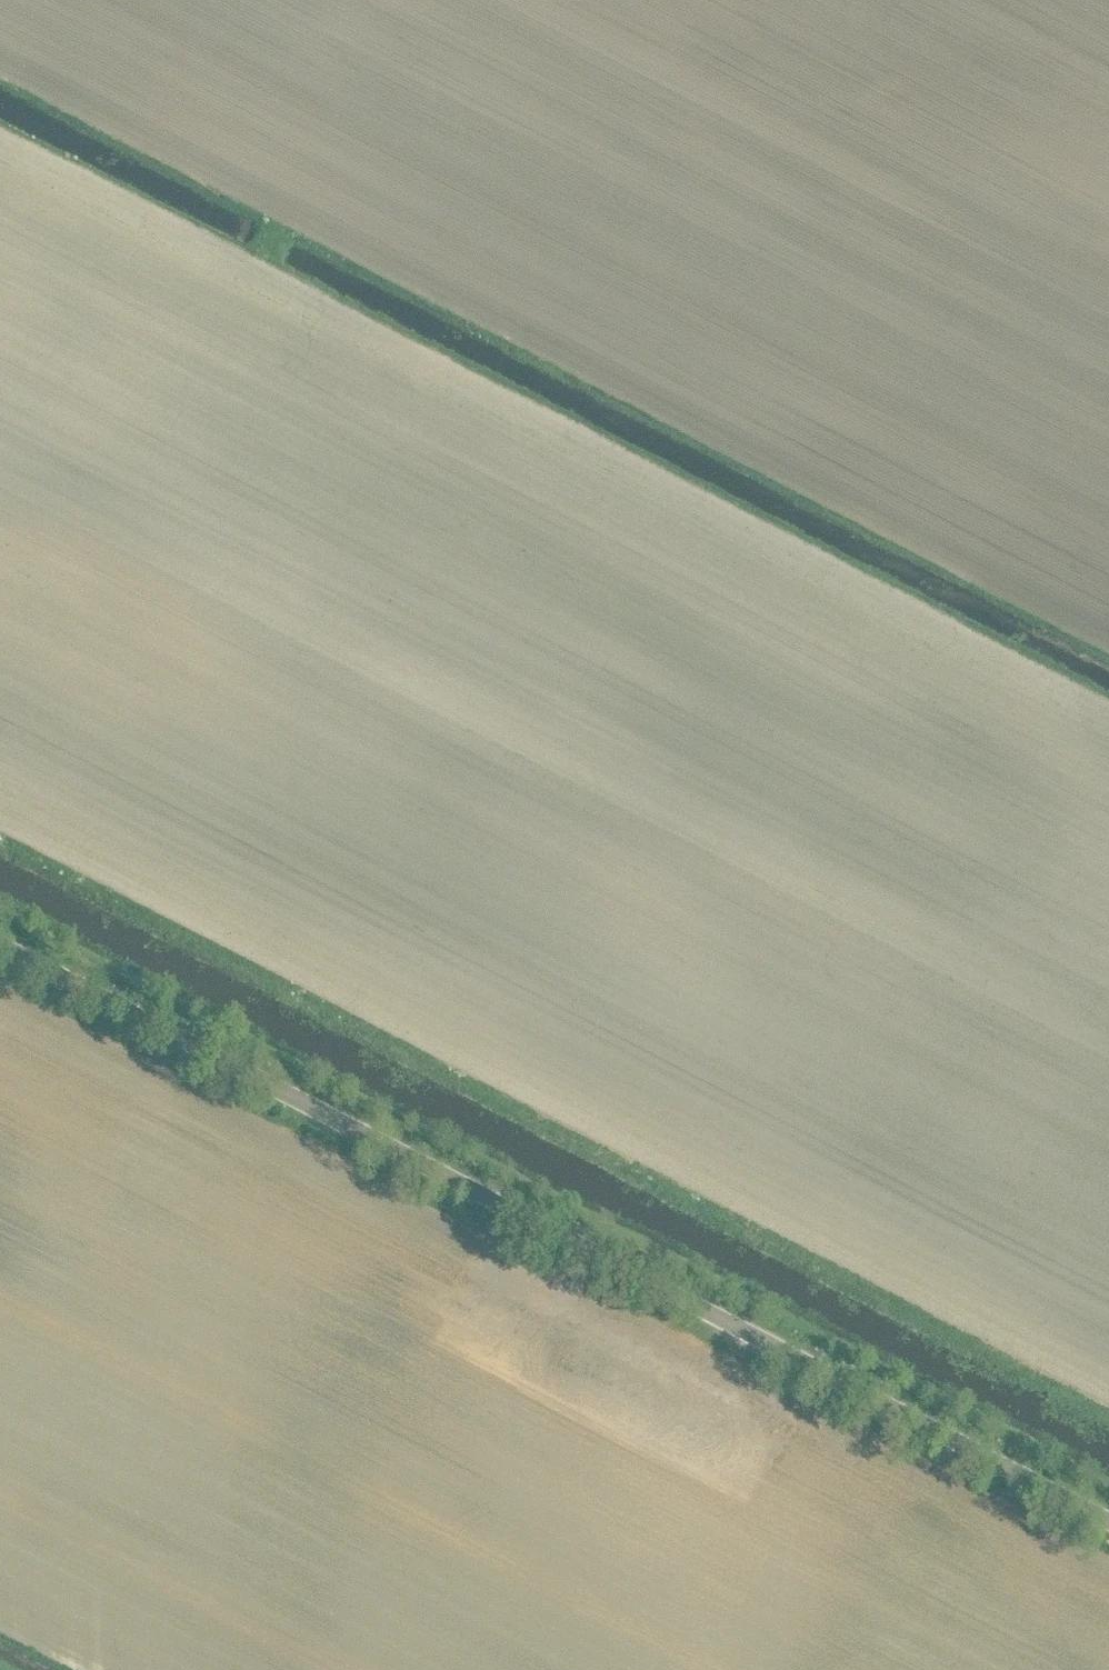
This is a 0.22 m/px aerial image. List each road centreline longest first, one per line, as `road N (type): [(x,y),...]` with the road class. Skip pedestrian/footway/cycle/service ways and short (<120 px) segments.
road 1 (tertiary): [(1108,1520),(0,937)]

